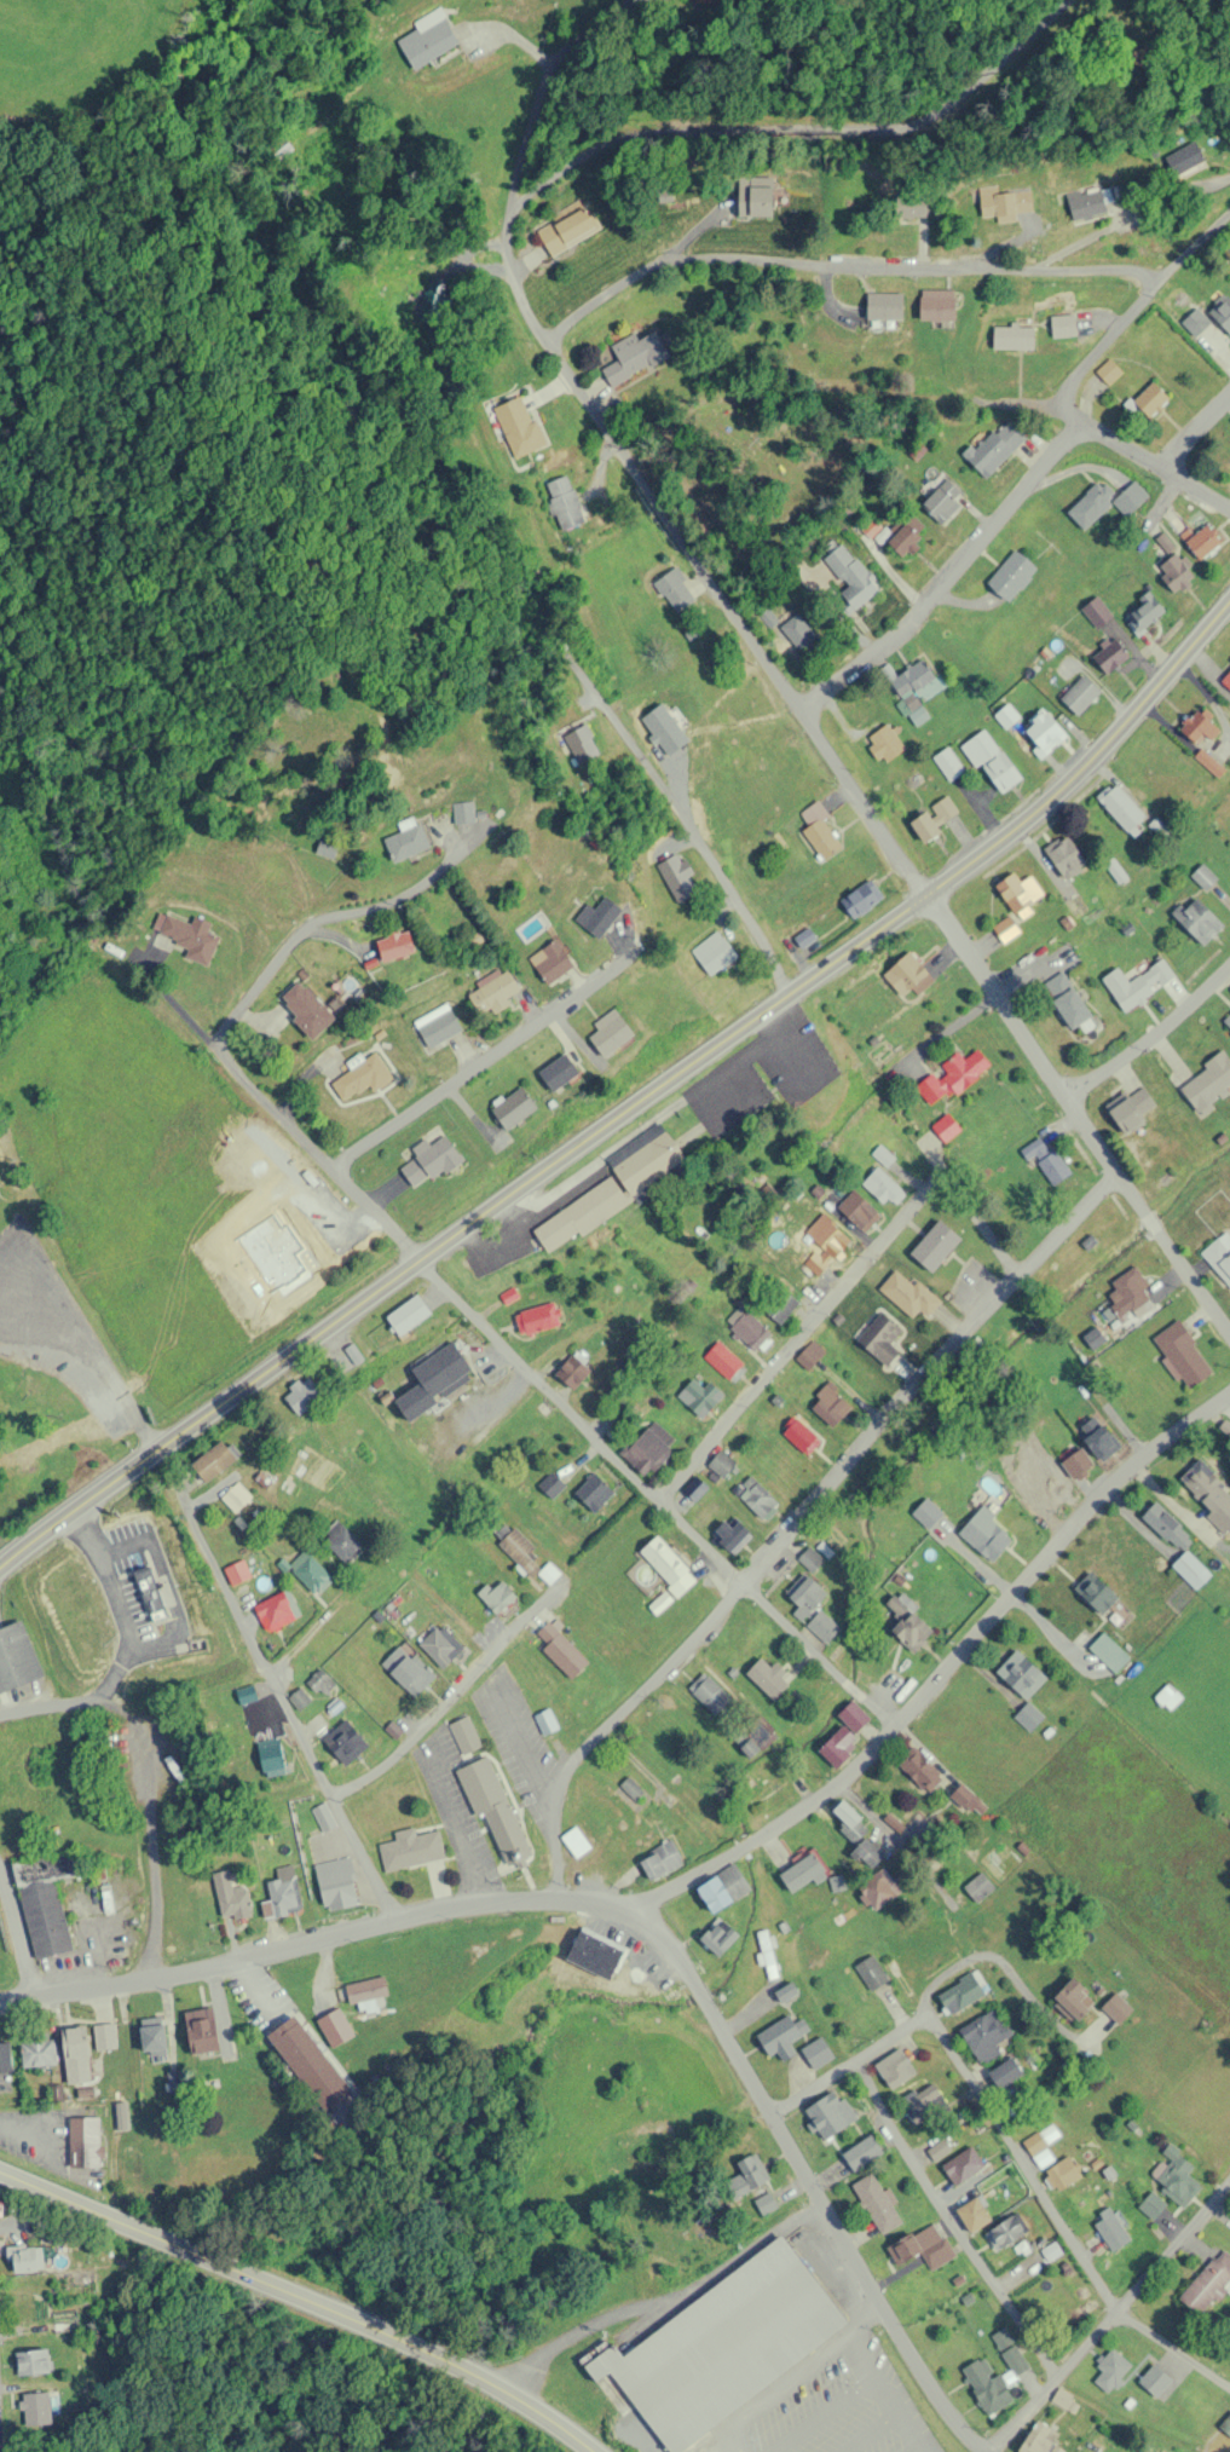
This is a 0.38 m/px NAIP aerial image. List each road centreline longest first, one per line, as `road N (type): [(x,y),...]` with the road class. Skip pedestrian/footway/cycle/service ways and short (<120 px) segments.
road 1 (residential): [(618,0),(588,30),(527,126),(506,200),(506,247),(547,339),(805,708),(924,910),(1064,1095),(1229,1349)]
road 2 (primary): [(0,1565),(605,1125),(924,910),(1067,792),(1229,605)]
road 3 (residential): [(986,2451),(922,2377),(767,2133),(677,1973),(624,1927),(554,1910),(158,1978),(0,1996)]
road 4 (residential): [(1229,1380),(1069,1523),(854,1759),(624,1927)]
road 5 (residential): [(879,1730),(738,1598),(416,1260)]
road 6 (primary): [(593,2451),(365,2324),(0,2170)]
road 7 (residential): [(547,339),(676,258),(1137,275),(1150,290)]
road 8 (residential): [(738,1598),(1118,1178)]
road 9 (residential): [(392,1934),(178,1499)]
road 10 (residential): [(633,132),(867,140),(920,131),(1061,0)]
road 11 (residential): [(922,2031),(1114,2309),(1229,2389)]
road 12 (residential): [(659,1513),(937,1190)]
road 13 (residential): [(158,1978),(142,1714),(77,1700),(0,1715)]
road 14 (residential): [(805,708),(907,629),(1082,427)]
road 15 (residential): [(1058,2044),(998,1979),(977,1968),(932,2001),(922,2031),(767,2133)]
road 16 (residential): [(554,1910),(554,1813),(567,1775),(700,1646),(738,1598)]
road 17 (residential): [(995,2451),(1229,2176)]
road 18 (residential): [(416,1260),(329,1161),(167,1004)]
road 19 (residential): [(329,1161),(620,959)]
road 20 (residential): [(208,1045),(310,922),(388,899),(474,836)]
road 21 (residential): [(329,1808),(376,1783),(555,1599)]
road 22 (residential): [(1082,427),(1061,400),(1150,290),(1229,211)]
road 23 (residential): [(786,1009),(640,767)]
road 24 (residential): [(1064,1095),(1168,1023),(1229,960)]
road 25 (residential): [(506,247),(633,132)]
road 26 (residential): [(1229,511),(1082,427)]
road 27 (residential): [(937,1190),(1014,1290)]

